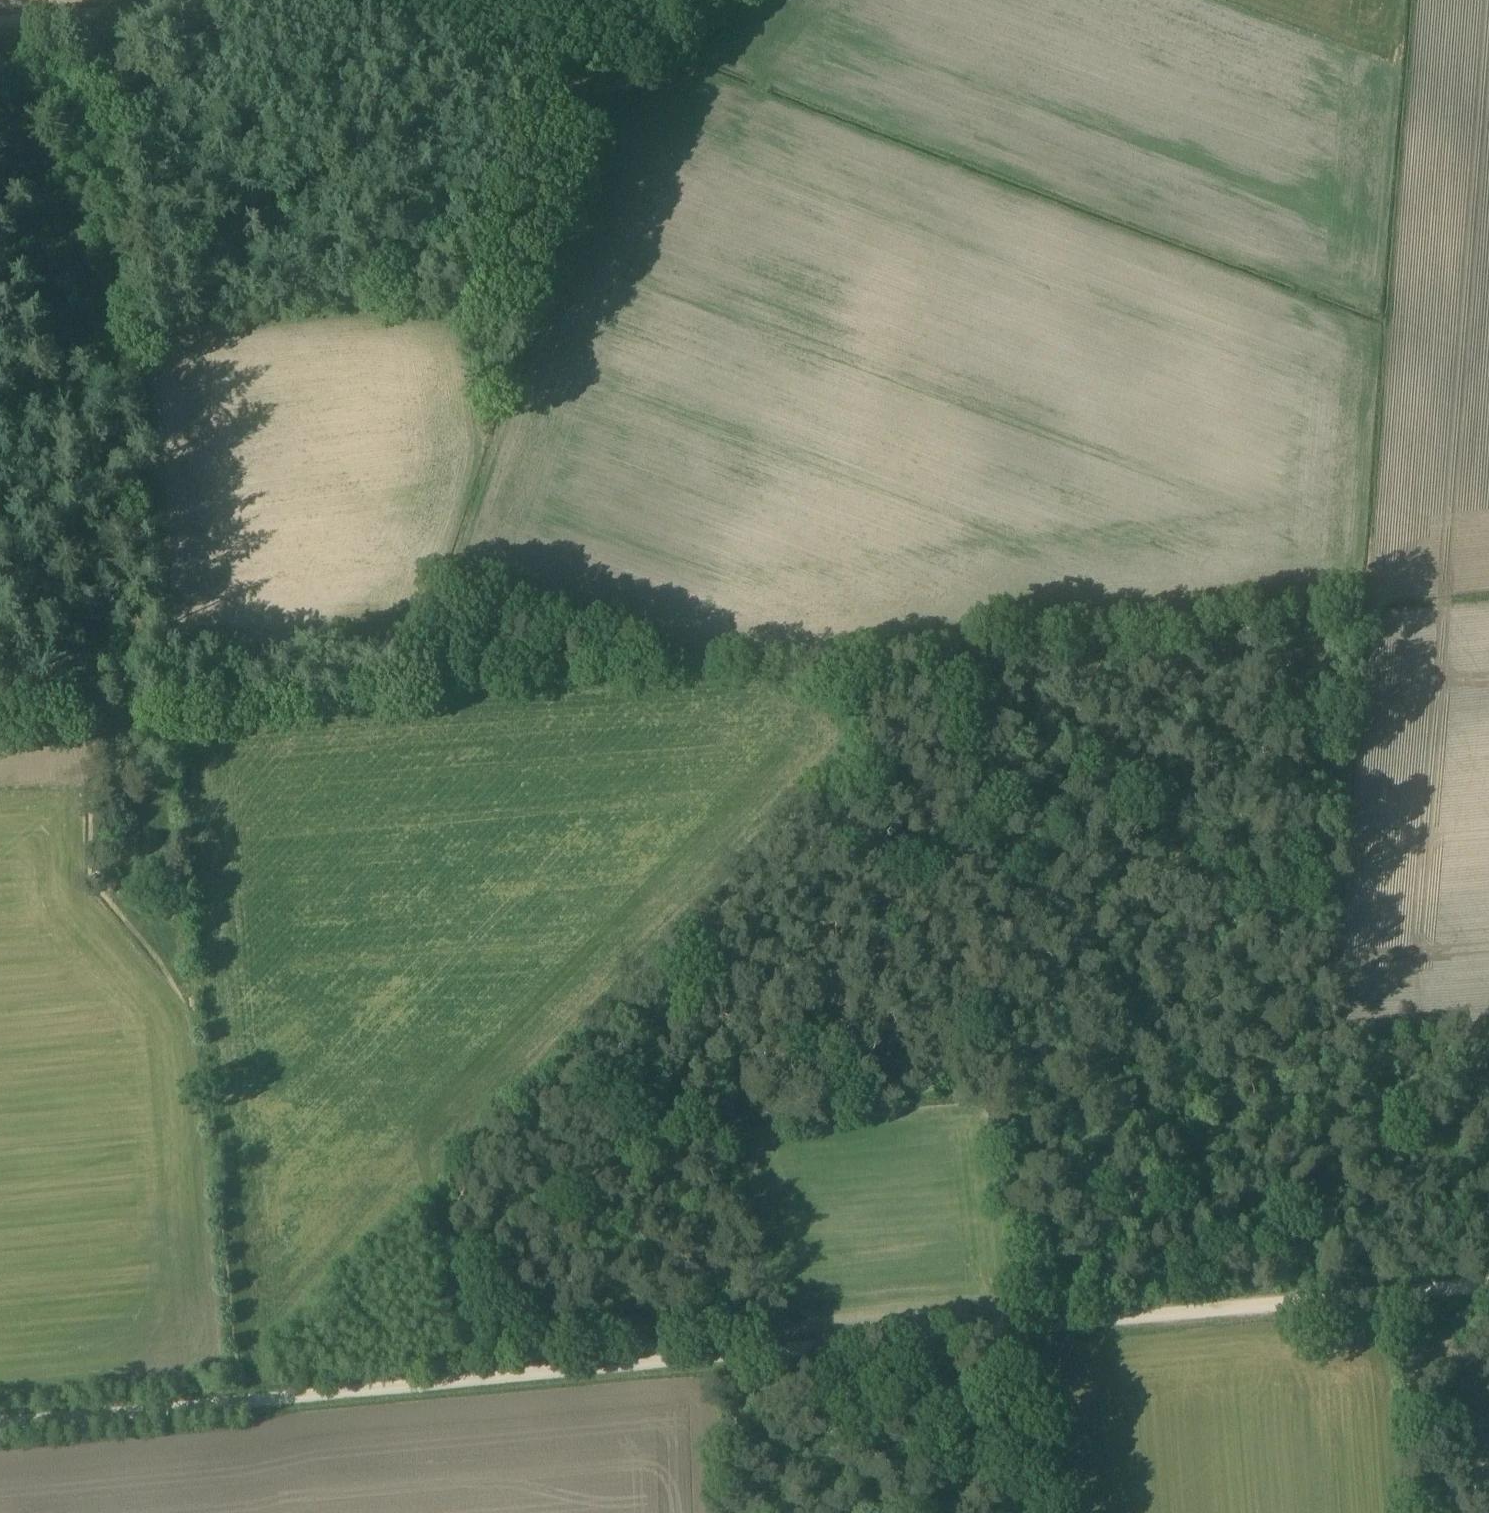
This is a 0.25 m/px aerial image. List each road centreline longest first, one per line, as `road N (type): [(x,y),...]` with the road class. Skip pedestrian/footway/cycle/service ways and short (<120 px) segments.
road 1 (track): [(0,1421),(1488,1283)]
road 2 (track): [(307,0),(614,81),(692,35),(723,0)]
road 3 (track): [(0,15),(161,0)]

